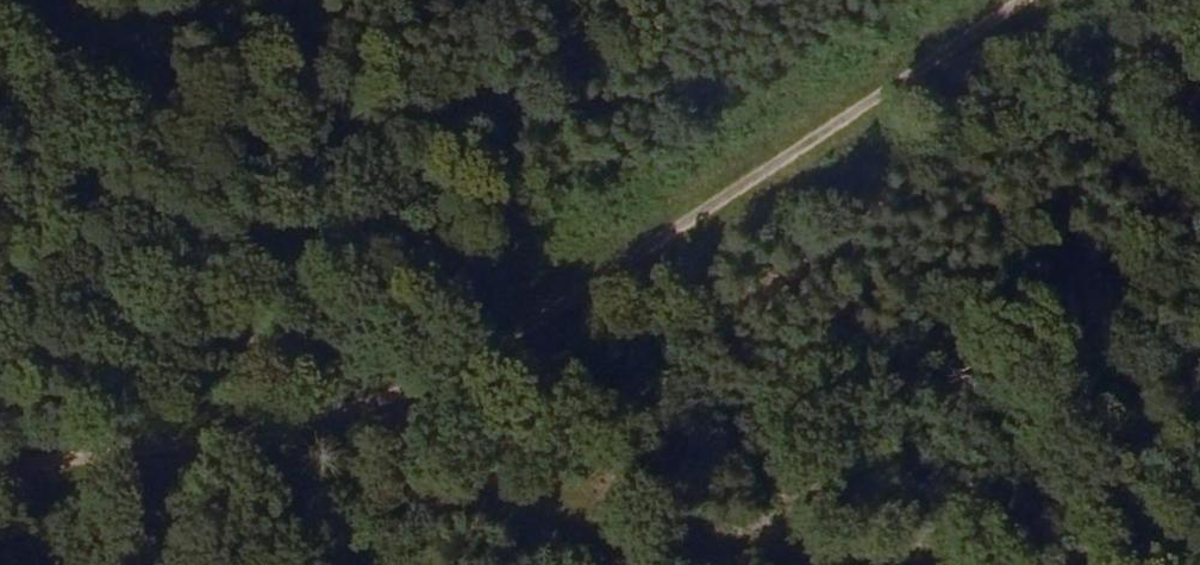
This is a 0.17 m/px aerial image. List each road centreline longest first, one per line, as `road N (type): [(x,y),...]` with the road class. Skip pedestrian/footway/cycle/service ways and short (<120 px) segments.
road 1 (track): [(247,433),(436,387),(1038,0)]
road 2 (track): [(1003,564),(247,433)]
road 3 (track): [(247,433),(0,472)]
road 4 (track): [(339,564),(247,433)]

